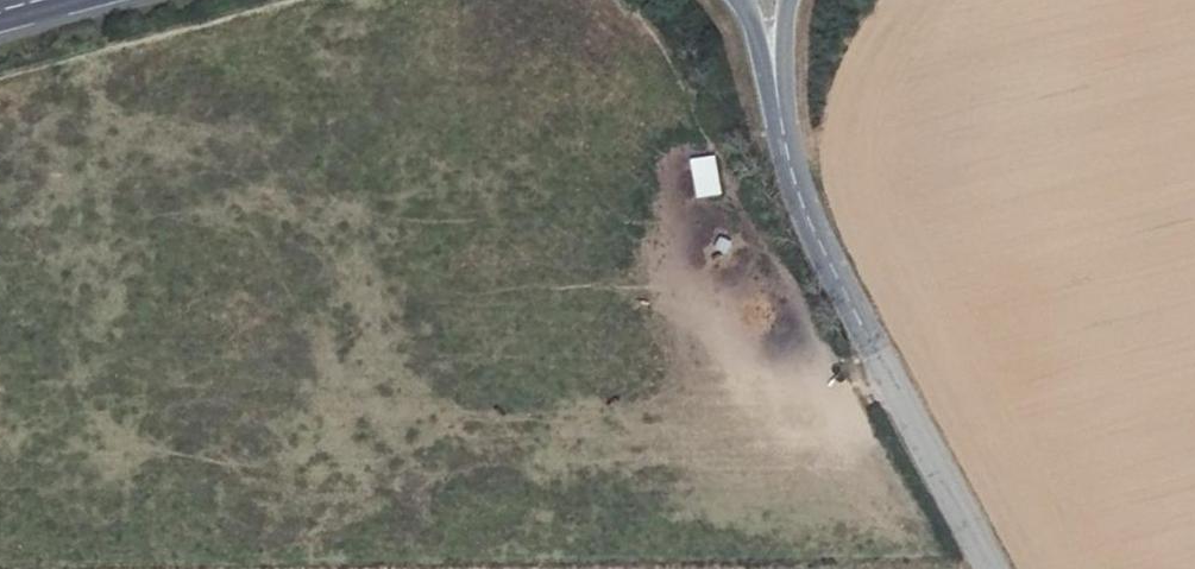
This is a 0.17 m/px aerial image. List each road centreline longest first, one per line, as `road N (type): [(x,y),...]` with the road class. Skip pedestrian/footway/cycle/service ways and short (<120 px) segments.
road 1 (unclassified): [(991,568),(825,255),(802,204),(778,105)]

